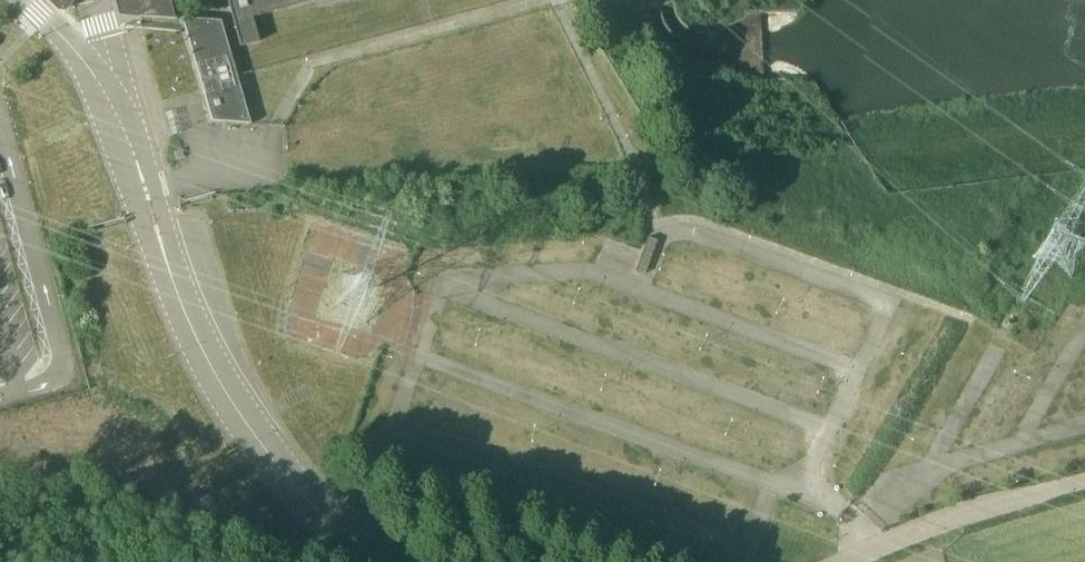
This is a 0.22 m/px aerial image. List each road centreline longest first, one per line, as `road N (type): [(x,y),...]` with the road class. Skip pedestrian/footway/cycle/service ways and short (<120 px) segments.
road 1 (unclassified): [(380,561),(300,492),(243,417),(200,346),(154,212)]
road 2 (unclassified): [(845,561),(943,520),(1084,482)]

